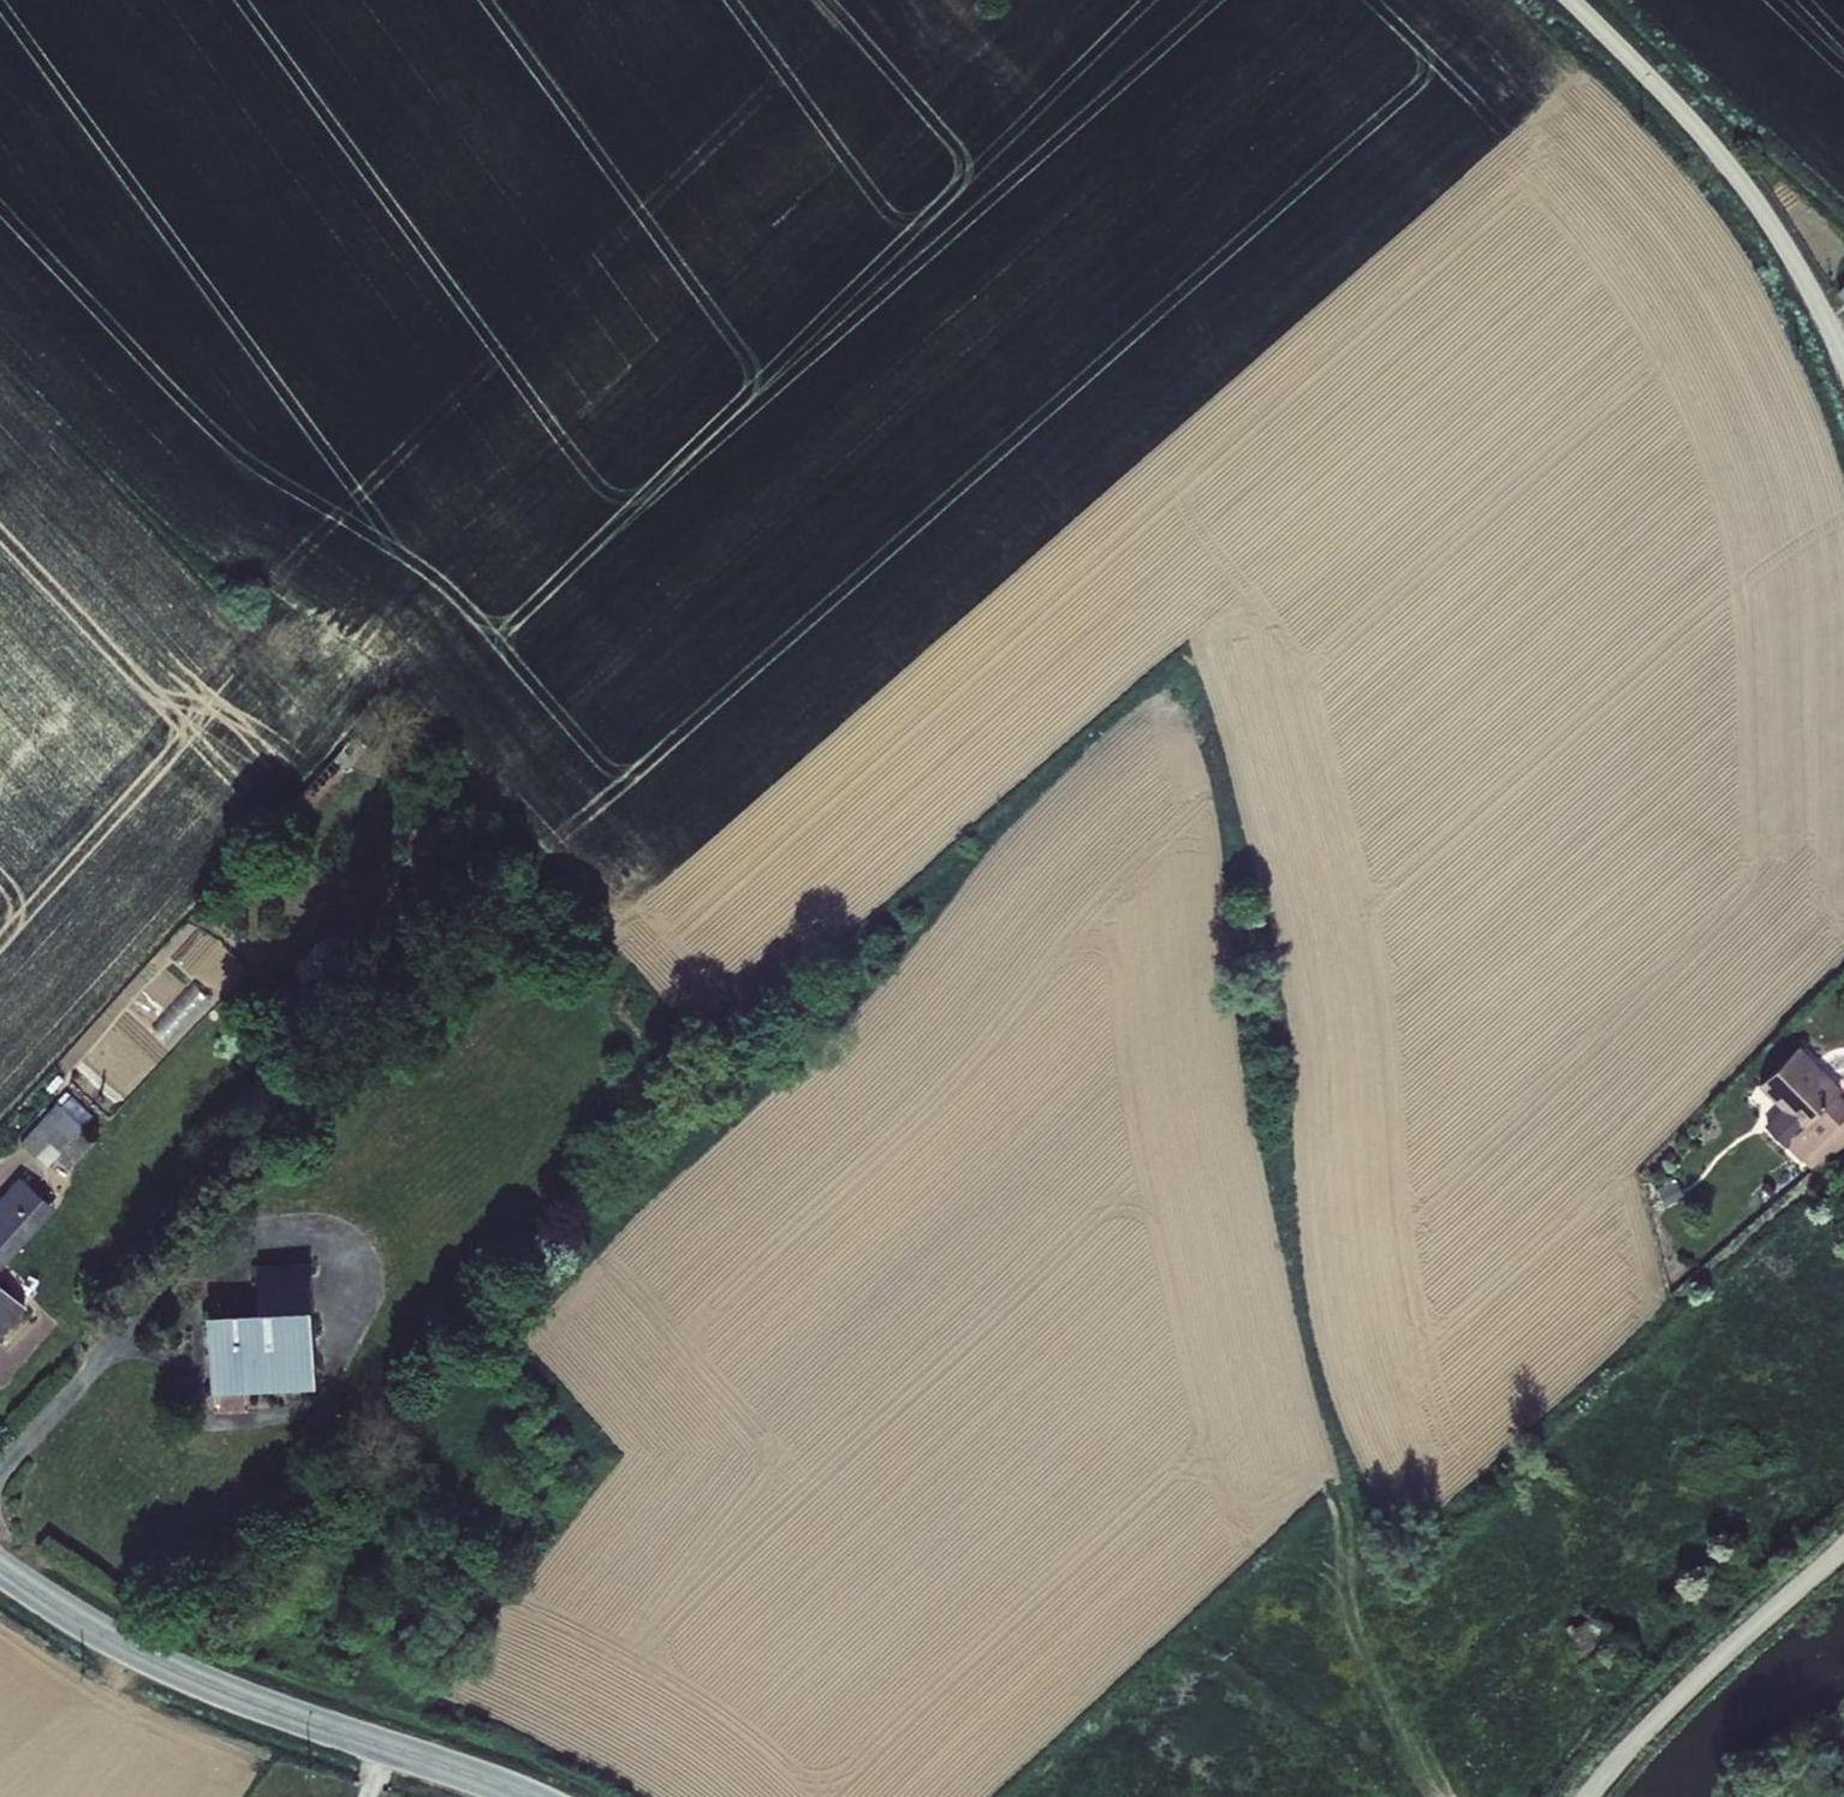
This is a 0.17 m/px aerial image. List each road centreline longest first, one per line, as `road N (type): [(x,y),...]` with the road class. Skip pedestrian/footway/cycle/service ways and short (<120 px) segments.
road 1 (tertiary): [(0,1568),(80,1622),(188,1676),(532,1796)]
road 2 (unclassified): [(1569,0),(1742,185),(1796,267),(1843,362)]
road 3 (unclassified): [(1843,1546),(1690,1685),(1587,1796)]

